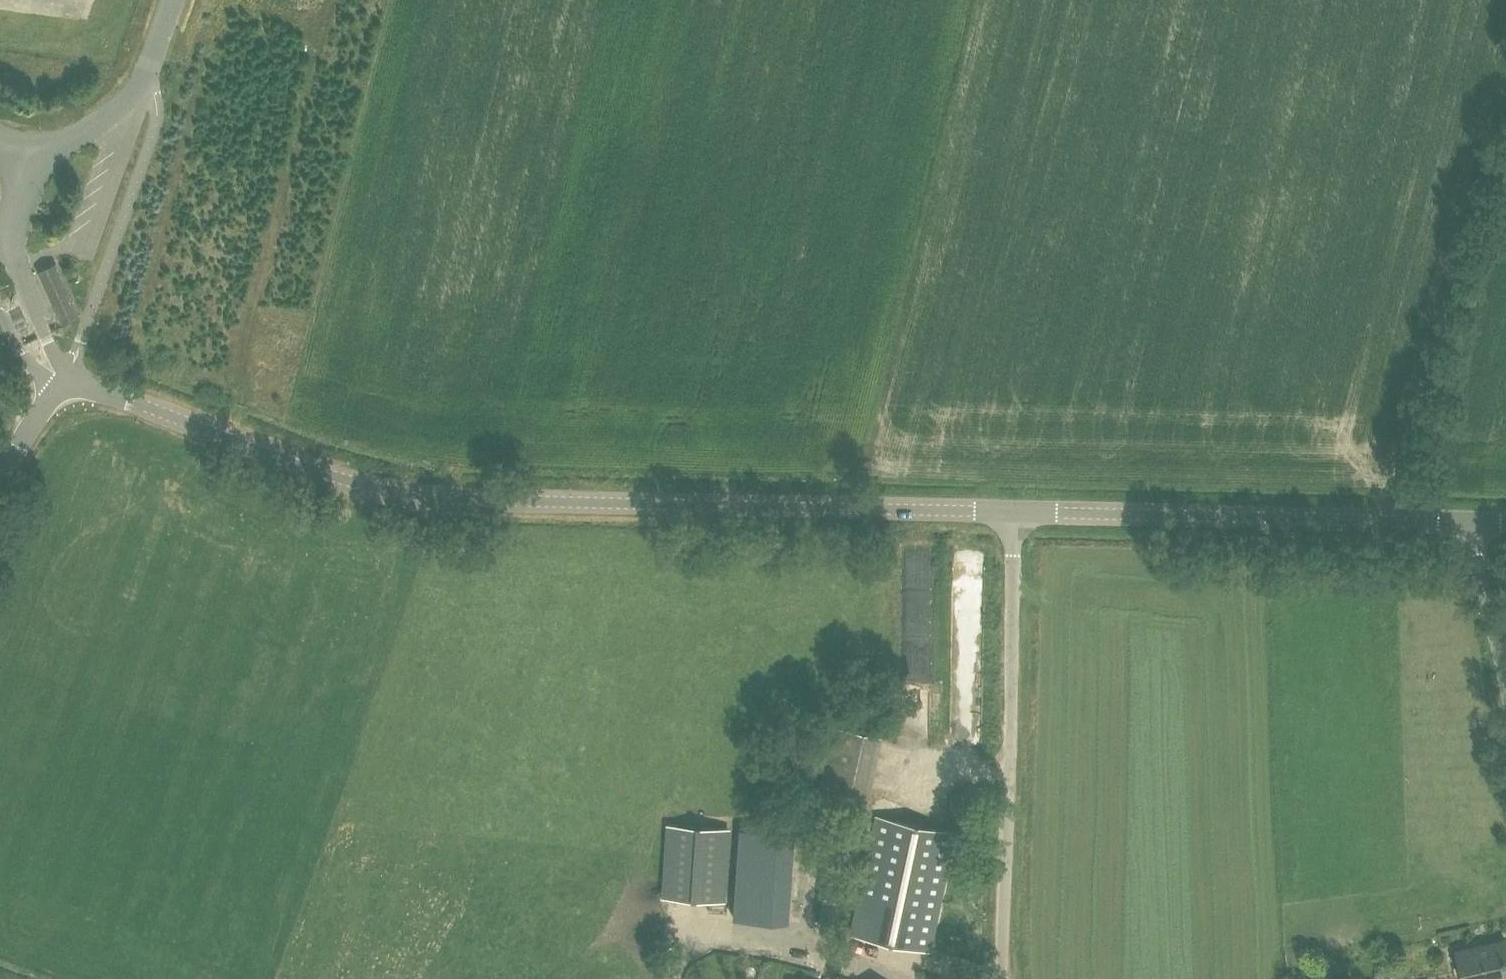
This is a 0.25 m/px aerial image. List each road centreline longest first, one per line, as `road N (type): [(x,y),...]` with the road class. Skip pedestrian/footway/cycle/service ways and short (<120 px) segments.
road 1 (tertiary): [(1018,515),(484,502),(384,492),(66,379)]
road 2 (unclassified): [(1002,978),(1018,515)]
road 3 (tertiary): [(1460,521),(1018,515)]
road 4 (unclassified): [(171,0),(130,114),(10,162)]
road 5 (unclassified): [(1505,707),(1460,521)]
road 6 (unclassified): [(66,379),(4,230)]
road 7 (tertiary): [(0,514),(52,387)]

